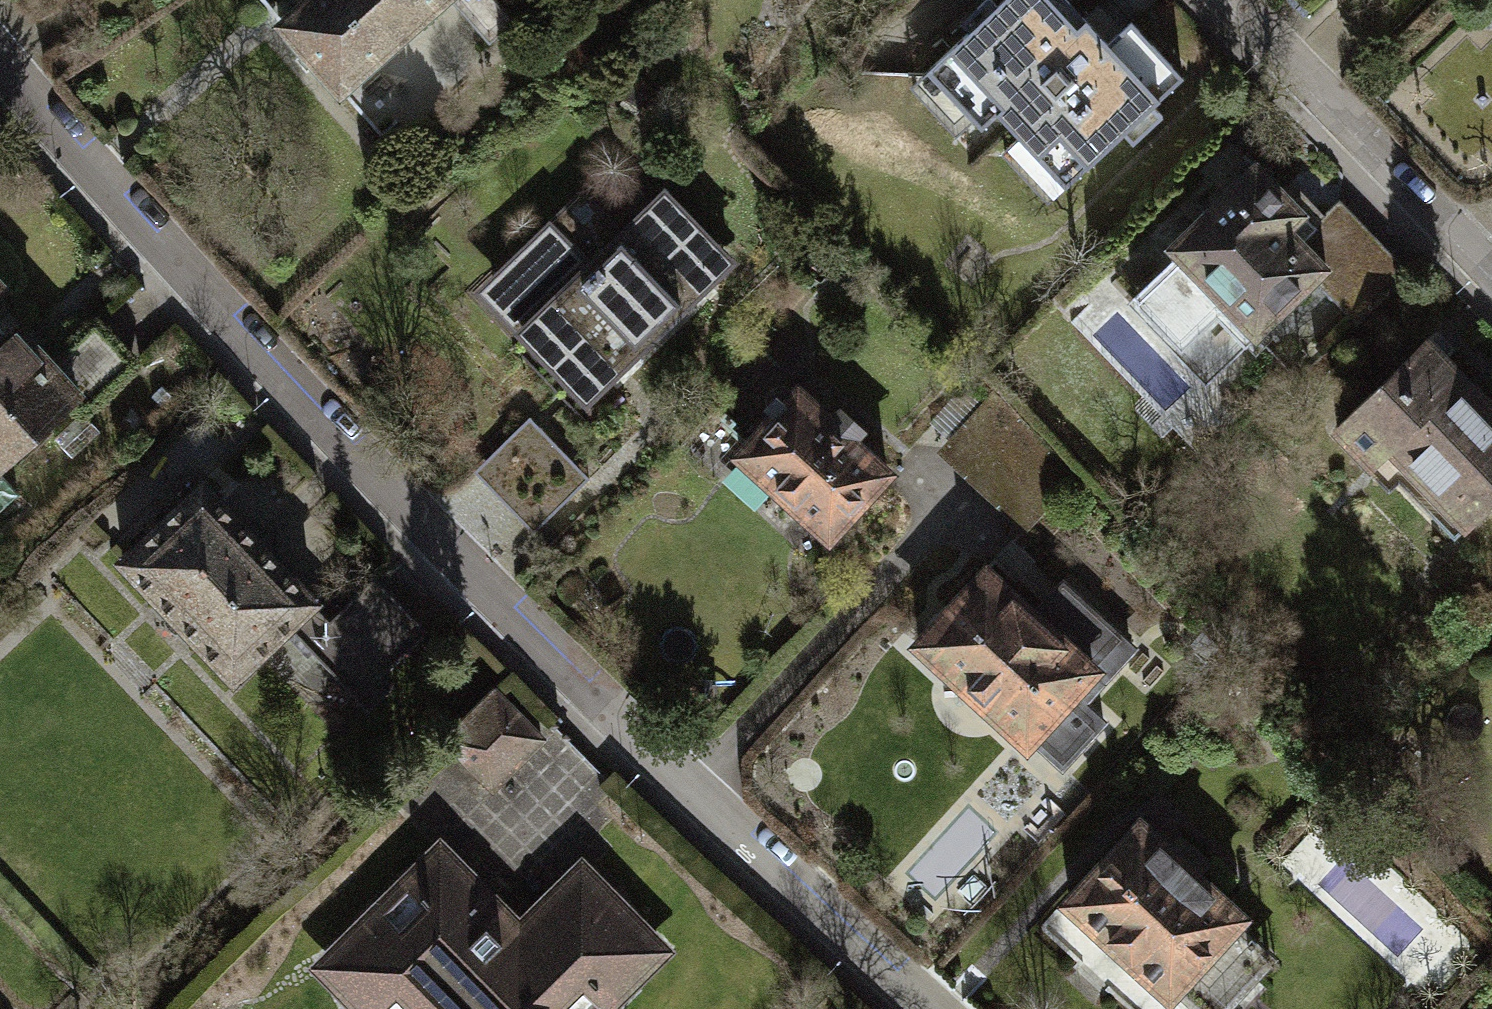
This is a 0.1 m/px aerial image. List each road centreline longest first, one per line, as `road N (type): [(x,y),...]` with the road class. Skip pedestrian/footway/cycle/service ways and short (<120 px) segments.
road 1 (residential): [(0,66),(257,362),(684,786),(926,1008)]
road 2 (residential): [(1242,0),(1491,271)]

